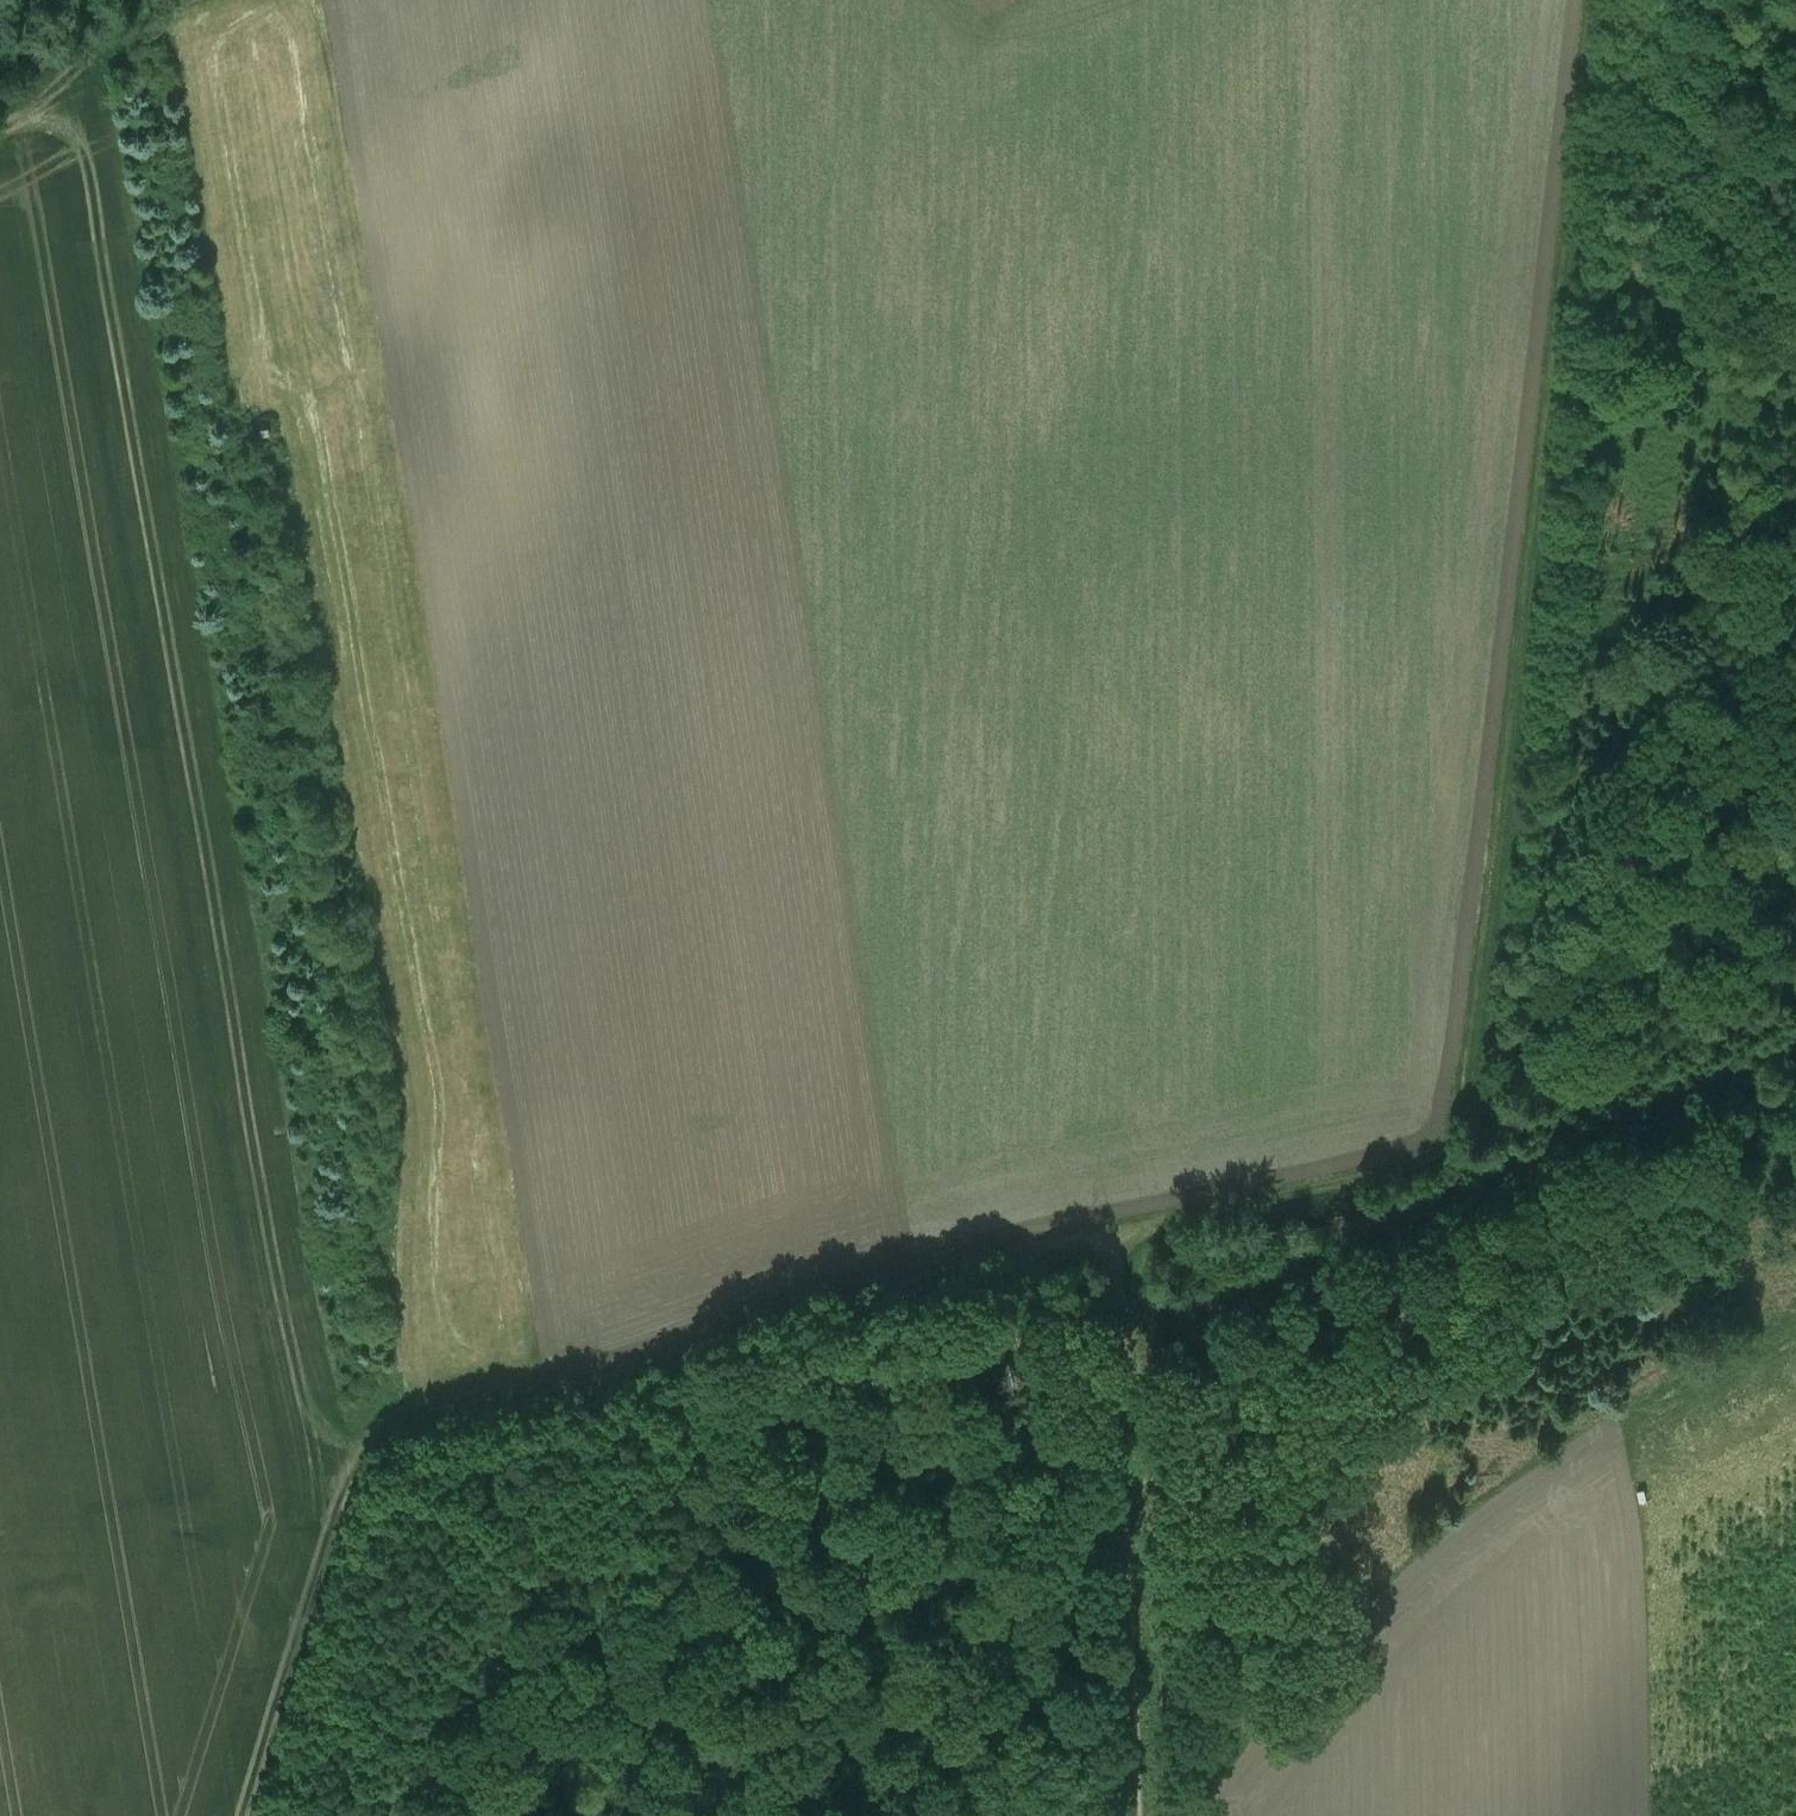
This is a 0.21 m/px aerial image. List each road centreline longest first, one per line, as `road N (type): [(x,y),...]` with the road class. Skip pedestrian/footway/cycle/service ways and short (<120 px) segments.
road 1 (track): [(1593,0),(1466,1112),(1413,1165),(1142,1238),(1117,1283)]
road 2 (track): [(1134,1815),(1117,1283)]

